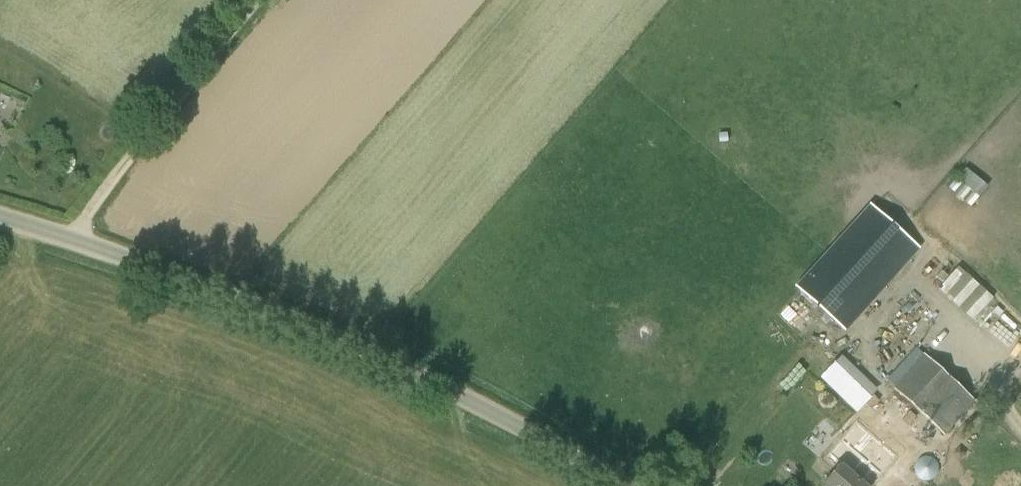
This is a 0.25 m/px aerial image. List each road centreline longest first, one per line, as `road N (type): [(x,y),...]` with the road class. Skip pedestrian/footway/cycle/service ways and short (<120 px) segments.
road 1 (unclassified): [(630,485),(454,389),(178,277),(0,218)]
road 2 (track): [(68,241),(258,0)]

